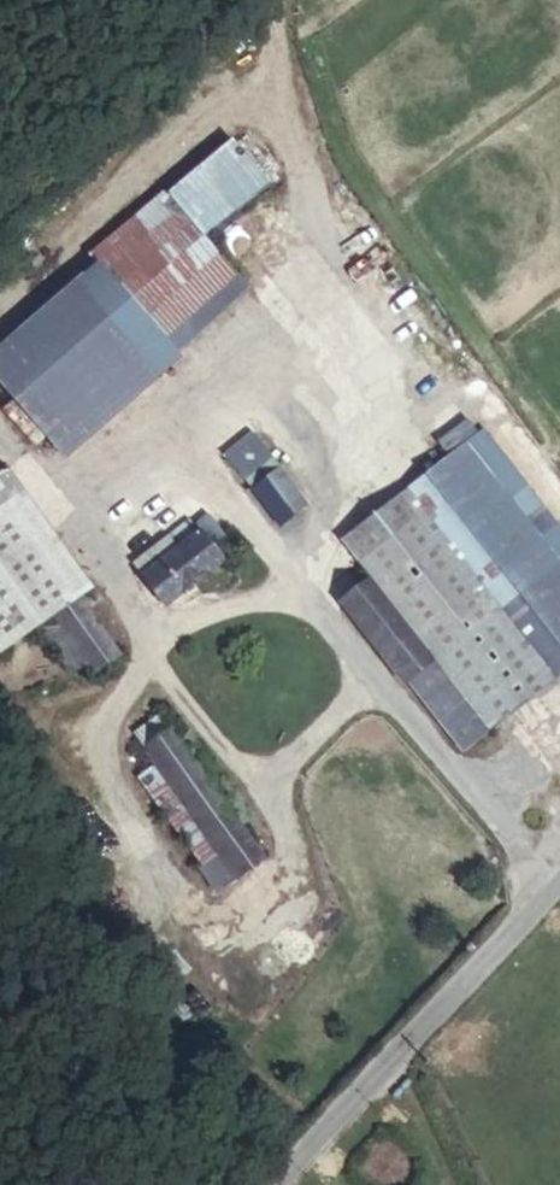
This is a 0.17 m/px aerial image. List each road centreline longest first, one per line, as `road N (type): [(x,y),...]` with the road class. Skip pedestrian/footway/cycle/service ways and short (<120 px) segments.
road 1 (residential): [(273,1184),(559,873)]

